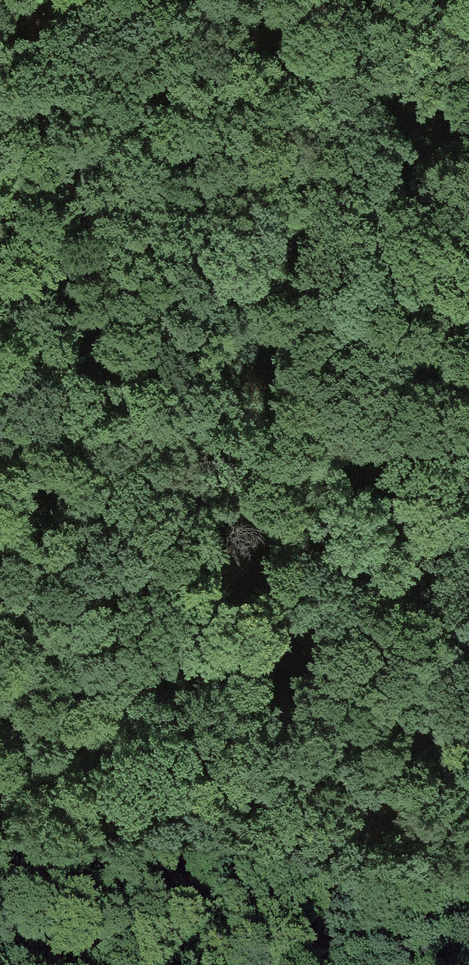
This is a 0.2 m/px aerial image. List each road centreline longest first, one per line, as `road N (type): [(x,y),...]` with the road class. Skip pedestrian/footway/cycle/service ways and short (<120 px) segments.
road 1 (track): [(468,288),(311,415),(103,670),(0,771)]
road 2 (track): [(0,802),(138,916),(246,950),(357,955),(468,925)]

